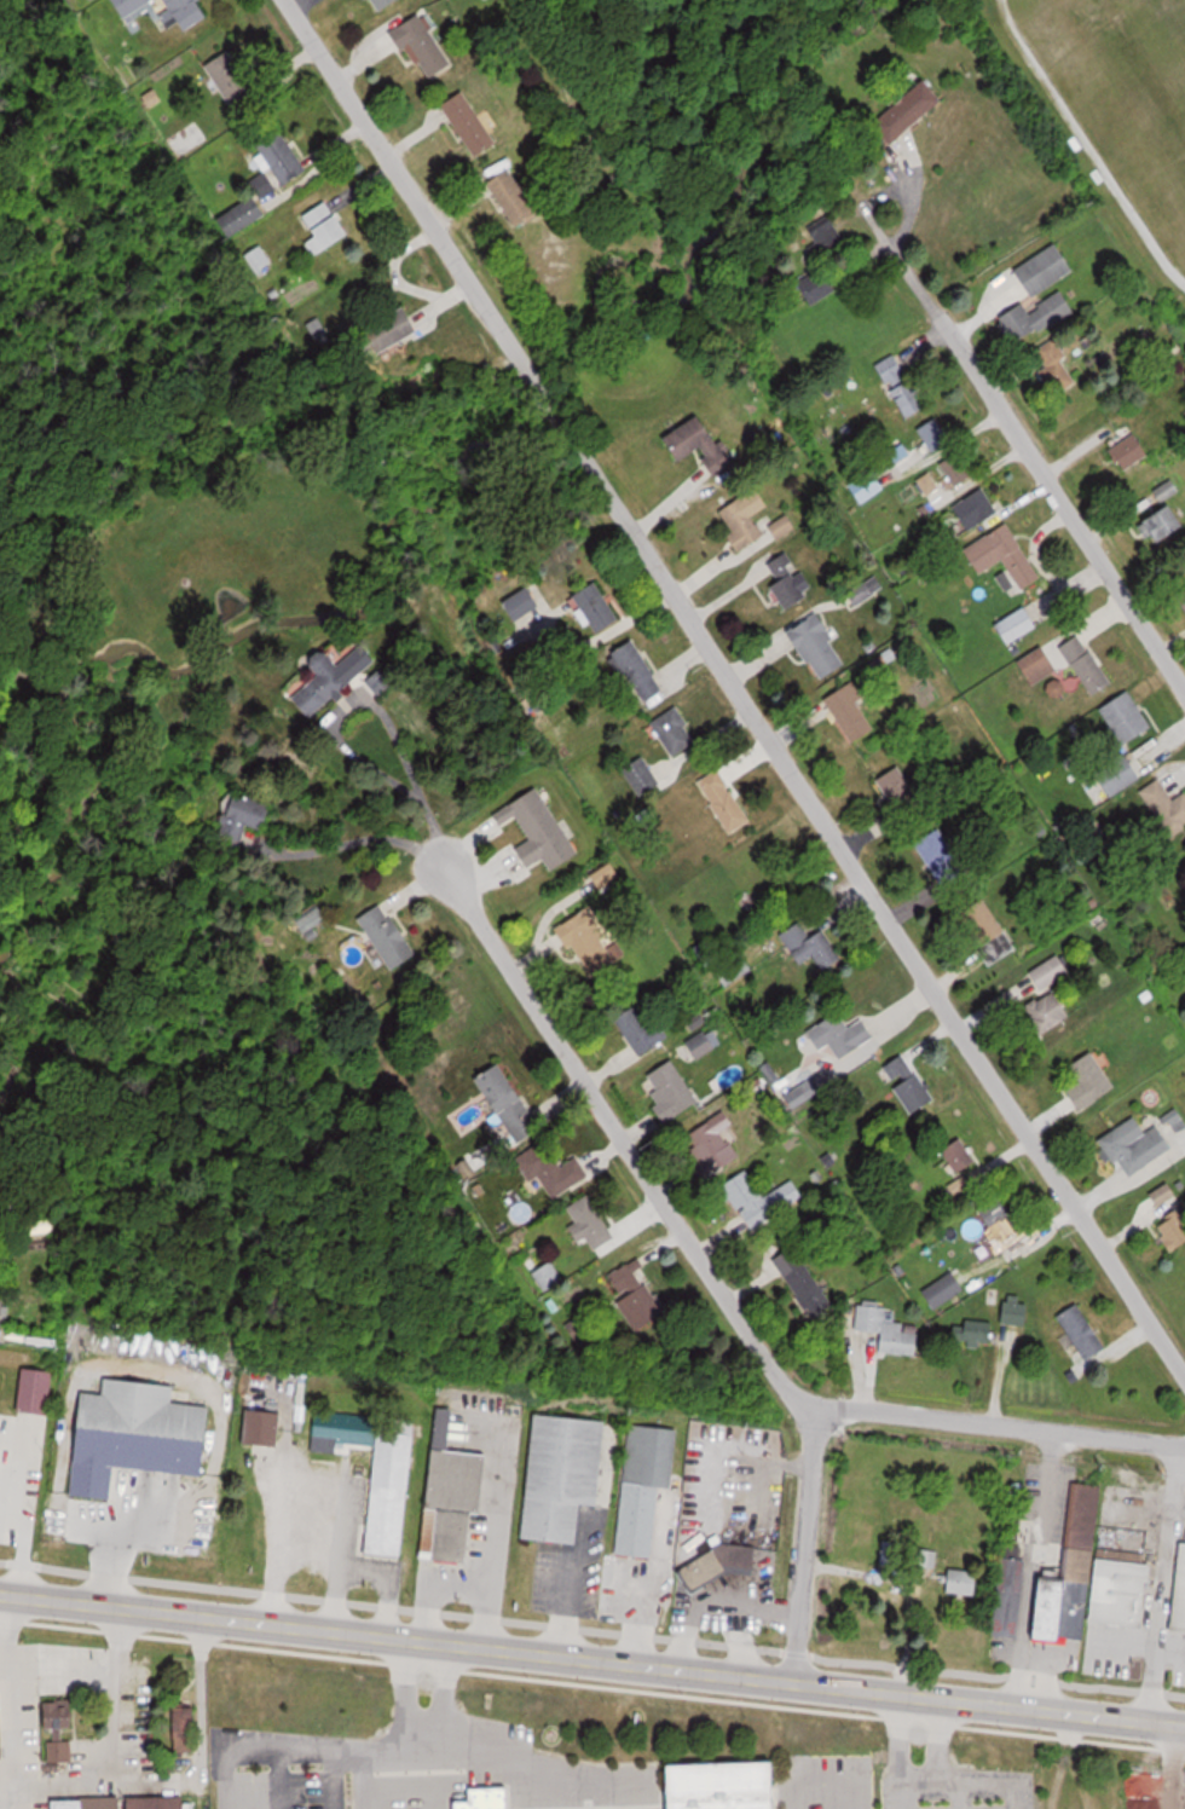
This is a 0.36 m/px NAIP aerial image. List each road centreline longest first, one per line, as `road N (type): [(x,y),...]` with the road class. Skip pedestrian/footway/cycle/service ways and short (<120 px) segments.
road 1 (residential): [(1184,1378),(287,0)]
road 2 (tertiary): [(0,1594),(793,1686)]
road 3 (residential): [(814,1421),(484,932)]
road 4 (residential): [(1184,692),(943,319)]
road 5 (tertiary): [(793,1686),(1184,1727)]
road 6 (residential): [(1184,1443),(865,1408),(828,1410),(814,1421)]
road 7 (residential): [(793,1686),(814,1421)]

